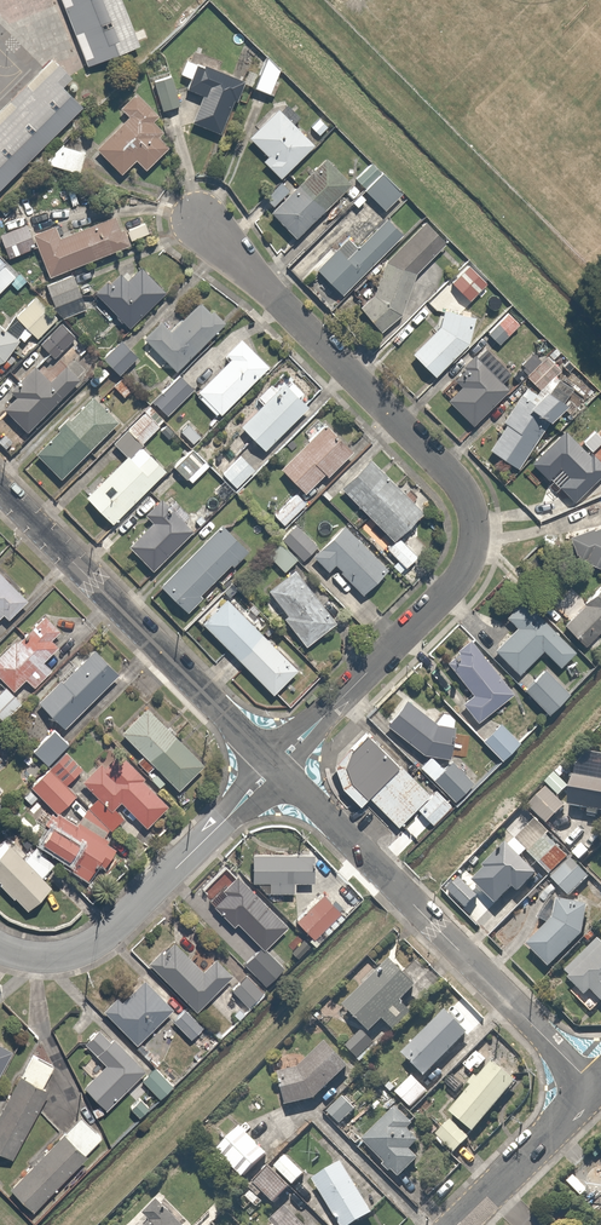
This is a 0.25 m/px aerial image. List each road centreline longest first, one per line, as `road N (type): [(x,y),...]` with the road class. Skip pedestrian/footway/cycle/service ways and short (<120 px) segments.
road 1 (residential): [(276,768),(454,584),(470,554),(473,518),(444,469),(201,226)]
road 2 (residential): [(276,768),(594,1087)]
road 3 (residential): [(0,491),(276,768)]
road 4 (residential): [(0,950),(21,961),(92,945),(276,768)]
road 5 (residential): [(454,1224),(594,1087)]

